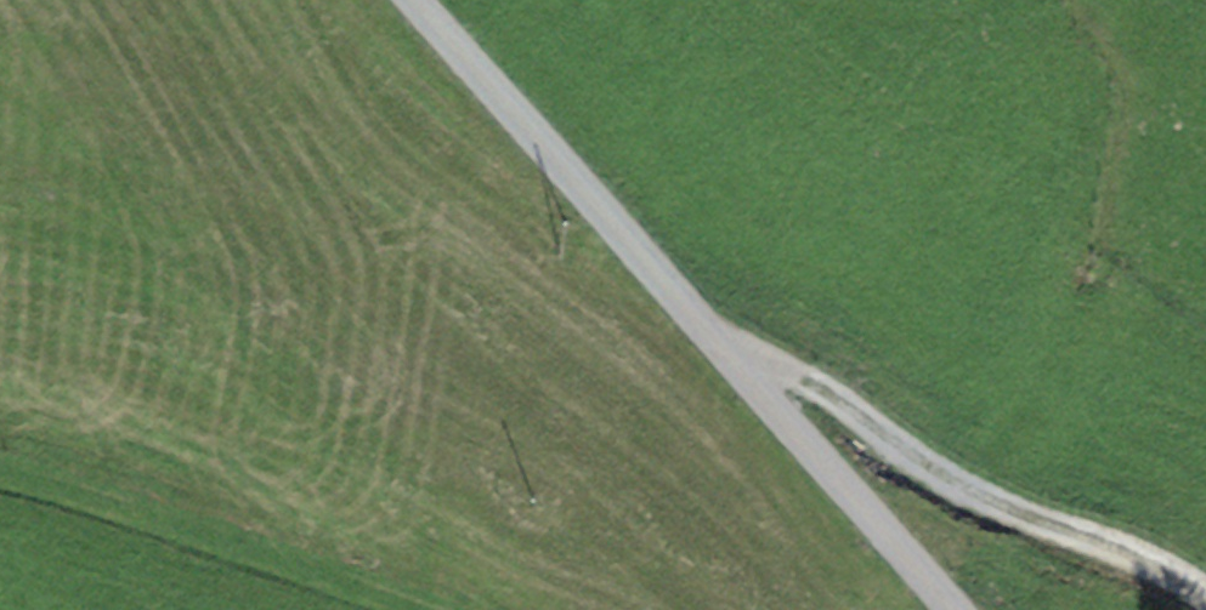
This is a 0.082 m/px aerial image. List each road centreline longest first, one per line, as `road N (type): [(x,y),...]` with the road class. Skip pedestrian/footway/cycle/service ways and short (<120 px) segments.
road 1 (track): [(946,609),(414,0)]
road 2 (track): [(1205,591),(1135,548),(1000,503),(813,383),(716,344)]
road 3 (track): [(0,471),(122,503),(425,609)]

